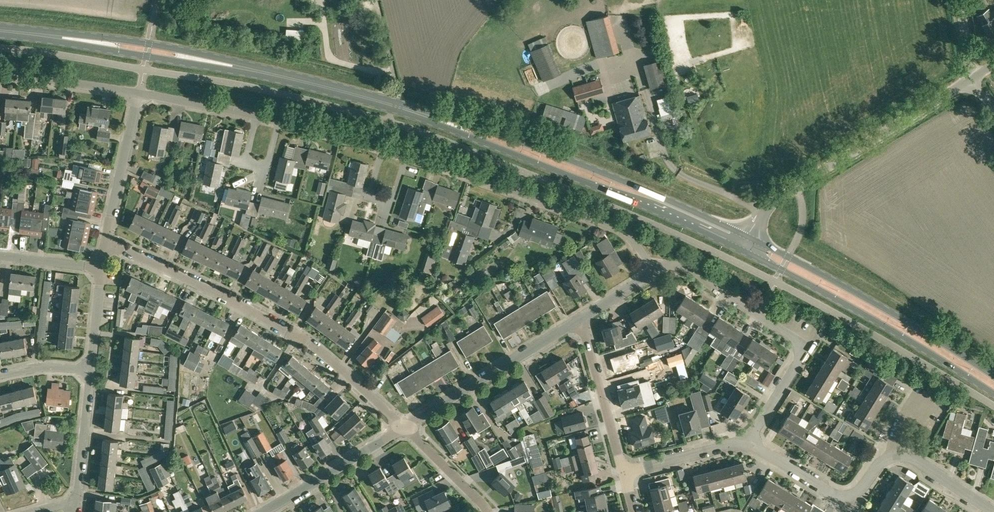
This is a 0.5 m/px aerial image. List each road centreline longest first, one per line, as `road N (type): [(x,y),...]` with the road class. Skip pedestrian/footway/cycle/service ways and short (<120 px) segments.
road 1 (primary): [(393,105),(226,65),(0,30)]
road 2 (primary): [(748,236),(551,152),(393,105)]
road 3 (primary): [(393,105),(740,249)]
road 4 (residential): [(405,427),(322,351),(106,243)]
road 5 (residential): [(748,442),(807,345),(685,263),(653,272)]
road 6 (primary): [(740,249),(993,394)]
road 7 (primary): [(993,376),(748,236)]
road 8 (residential): [(653,272),(630,236),(610,225),(407,156)]
road 9 (unclassified): [(765,211),(971,78)]
road 10 (residential): [(405,427),(580,320)]
road 11 (residential): [(260,511),(405,427)]
road 12 (residential): [(624,474),(580,320)]
road 13 (residential): [(106,243),(139,93)]
road 14 (residential): [(139,93),(0,76)]
road 15 (residential): [(78,503),(90,370)]
road 16 (residential): [(624,474),(748,442)]
road 17 (residential): [(853,503),(748,442)]

